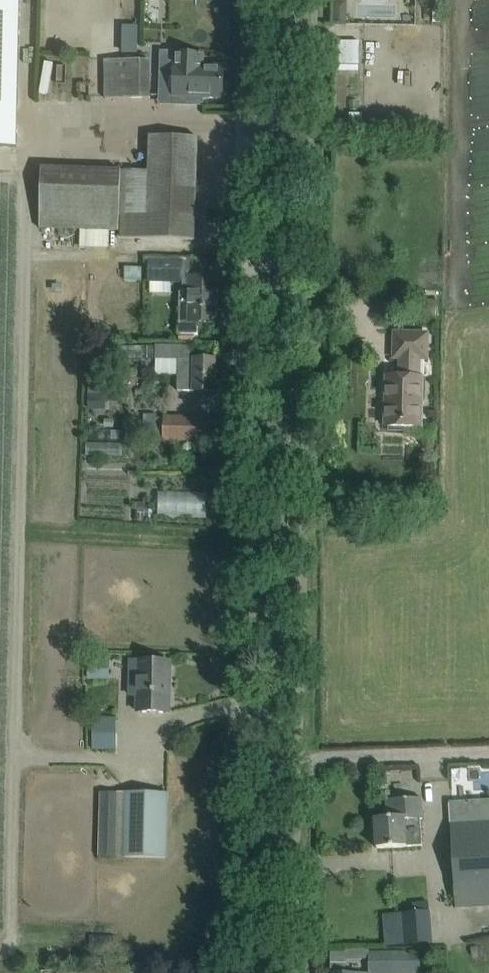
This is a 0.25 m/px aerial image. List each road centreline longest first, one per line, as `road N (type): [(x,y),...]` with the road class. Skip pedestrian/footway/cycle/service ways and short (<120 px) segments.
road 1 (tertiary): [(272,972),(292,0)]

